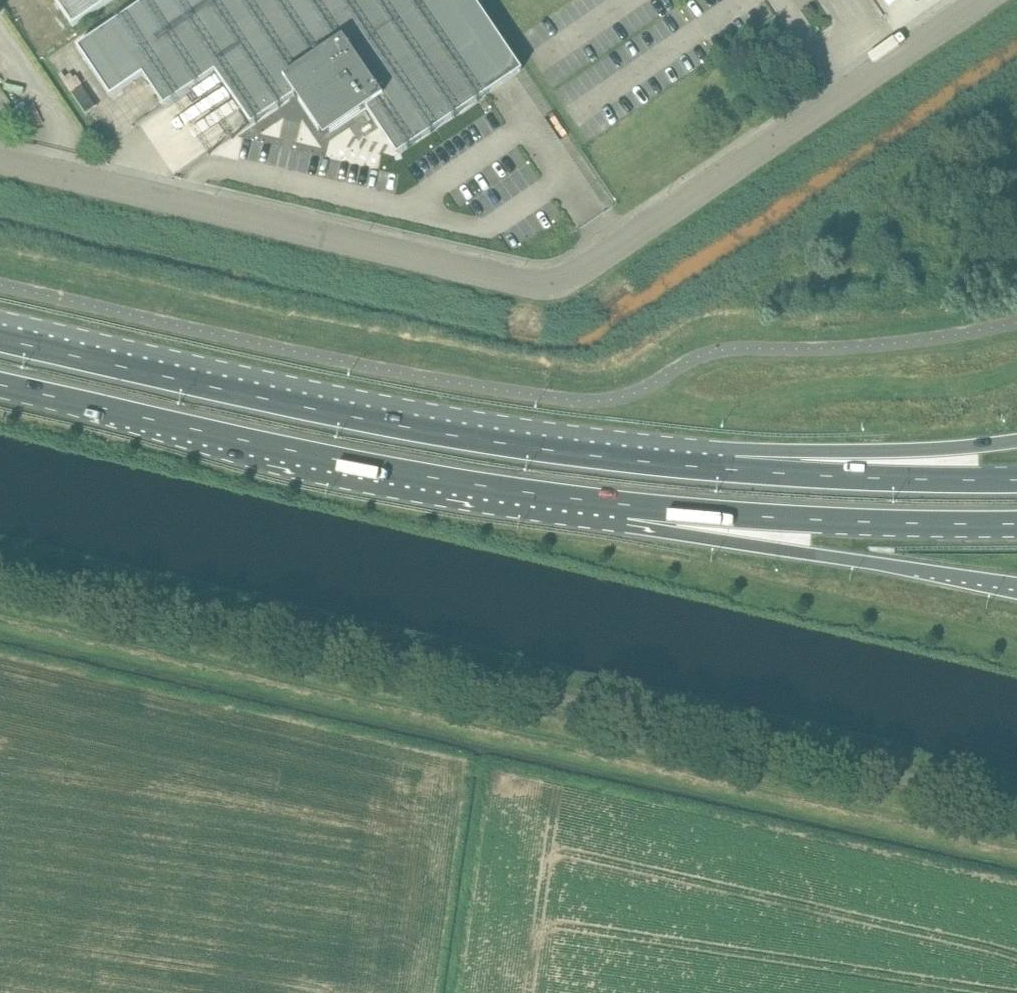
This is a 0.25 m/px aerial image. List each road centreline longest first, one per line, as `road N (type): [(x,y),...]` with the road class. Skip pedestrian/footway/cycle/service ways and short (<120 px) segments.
road 1 (unclassified): [(984,0),(557,282),(533,286),(0,160)]
road 2 (trunk): [(668,463),(457,435),(0,337)]
road 3 (trunk): [(0,386),(449,482),(585,500)]
road 4 (trunk): [(585,500),(638,530),(1016,590)]
road 5 (trunk): [(585,500),(765,517),(1016,523)]
road 6 (trunk): [(1016,438),(933,450),(741,451),(668,463)]
road 7 (trunk): [(1016,479),(668,463)]

